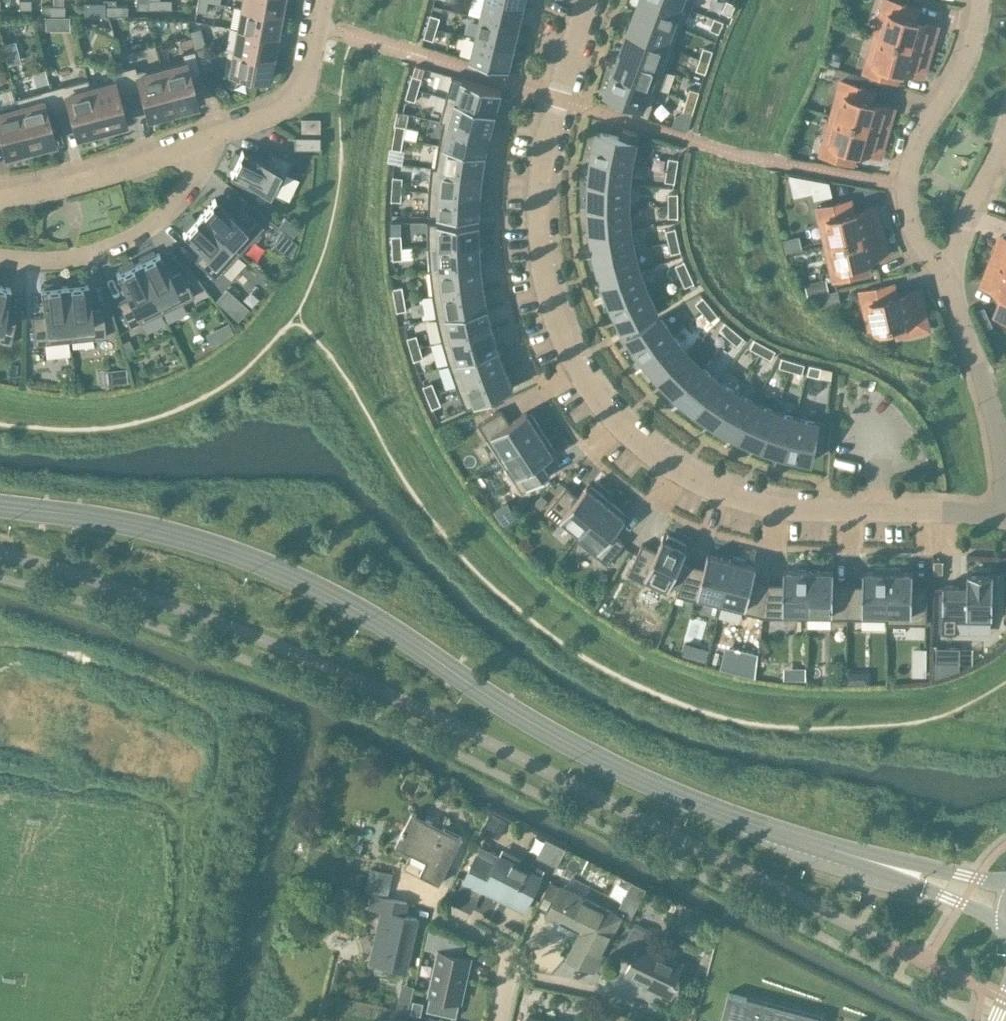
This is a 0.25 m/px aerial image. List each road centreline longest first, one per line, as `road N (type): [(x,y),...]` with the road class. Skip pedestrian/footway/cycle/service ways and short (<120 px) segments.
road 1 (secondary): [(853,855),(668,791),(593,756),(360,610),(252,559),(139,525),(0,505)]
road 2 (residential): [(1004,517),(753,501),(674,470),(601,405),(558,320),(538,209),(543,156),(588,0)]
road 3 (residential): [(981,0),(966,57),(926,121),(910,167),(914,220),(948,282)]
road 4 (residential): [(0,257),(81,257),(141,231),(195,177),(199,141)]
road 5 (residential): [(948,282),(1001,426),(1004,517)]
road 6 (residential): [(199,141),(299,97),(322,0)]
road 7 (residential): [(0,199),(199,141)]
road 8 (secondary): [(853,855),(1005,922)]
road 9 (residential): [(1005,135),(948,282)]
road 10 (secondary): [(1005,885),(853,855)]
road 11 (residential): [(496,1020),(506,951),(435,913)]

